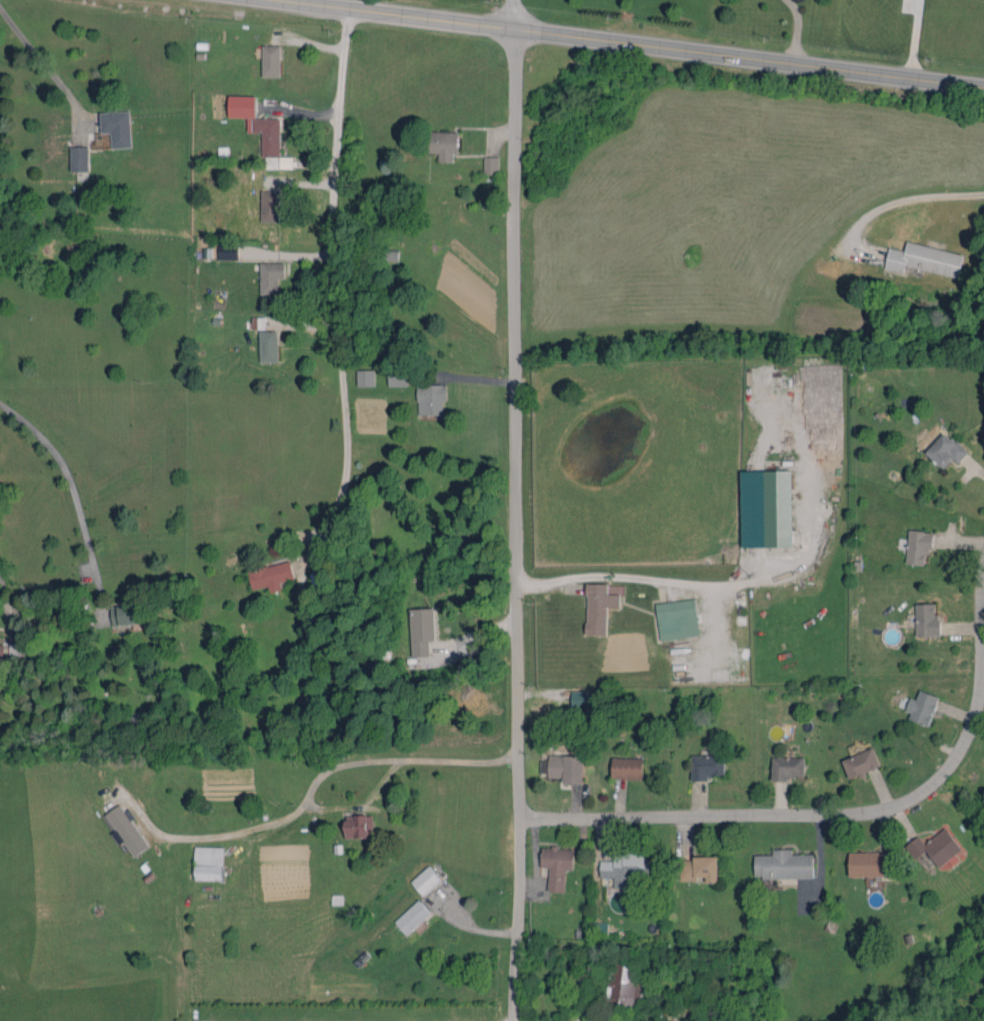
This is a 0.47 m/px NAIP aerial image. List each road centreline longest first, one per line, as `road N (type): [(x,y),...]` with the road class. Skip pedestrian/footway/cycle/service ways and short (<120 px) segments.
road 1 (residential): [(511,1020),(515,26)]
road 2 (residential): [(518,819),(883,811),(916,797),(955,761),(973,731),(983,679)]
road 3 (residential): [(349,7),(332,251),(344,498),(327,531)]
road 4 (primary): [(983,84),(515,26)]
road 5 (primary): [(292,0),(515,26)]

